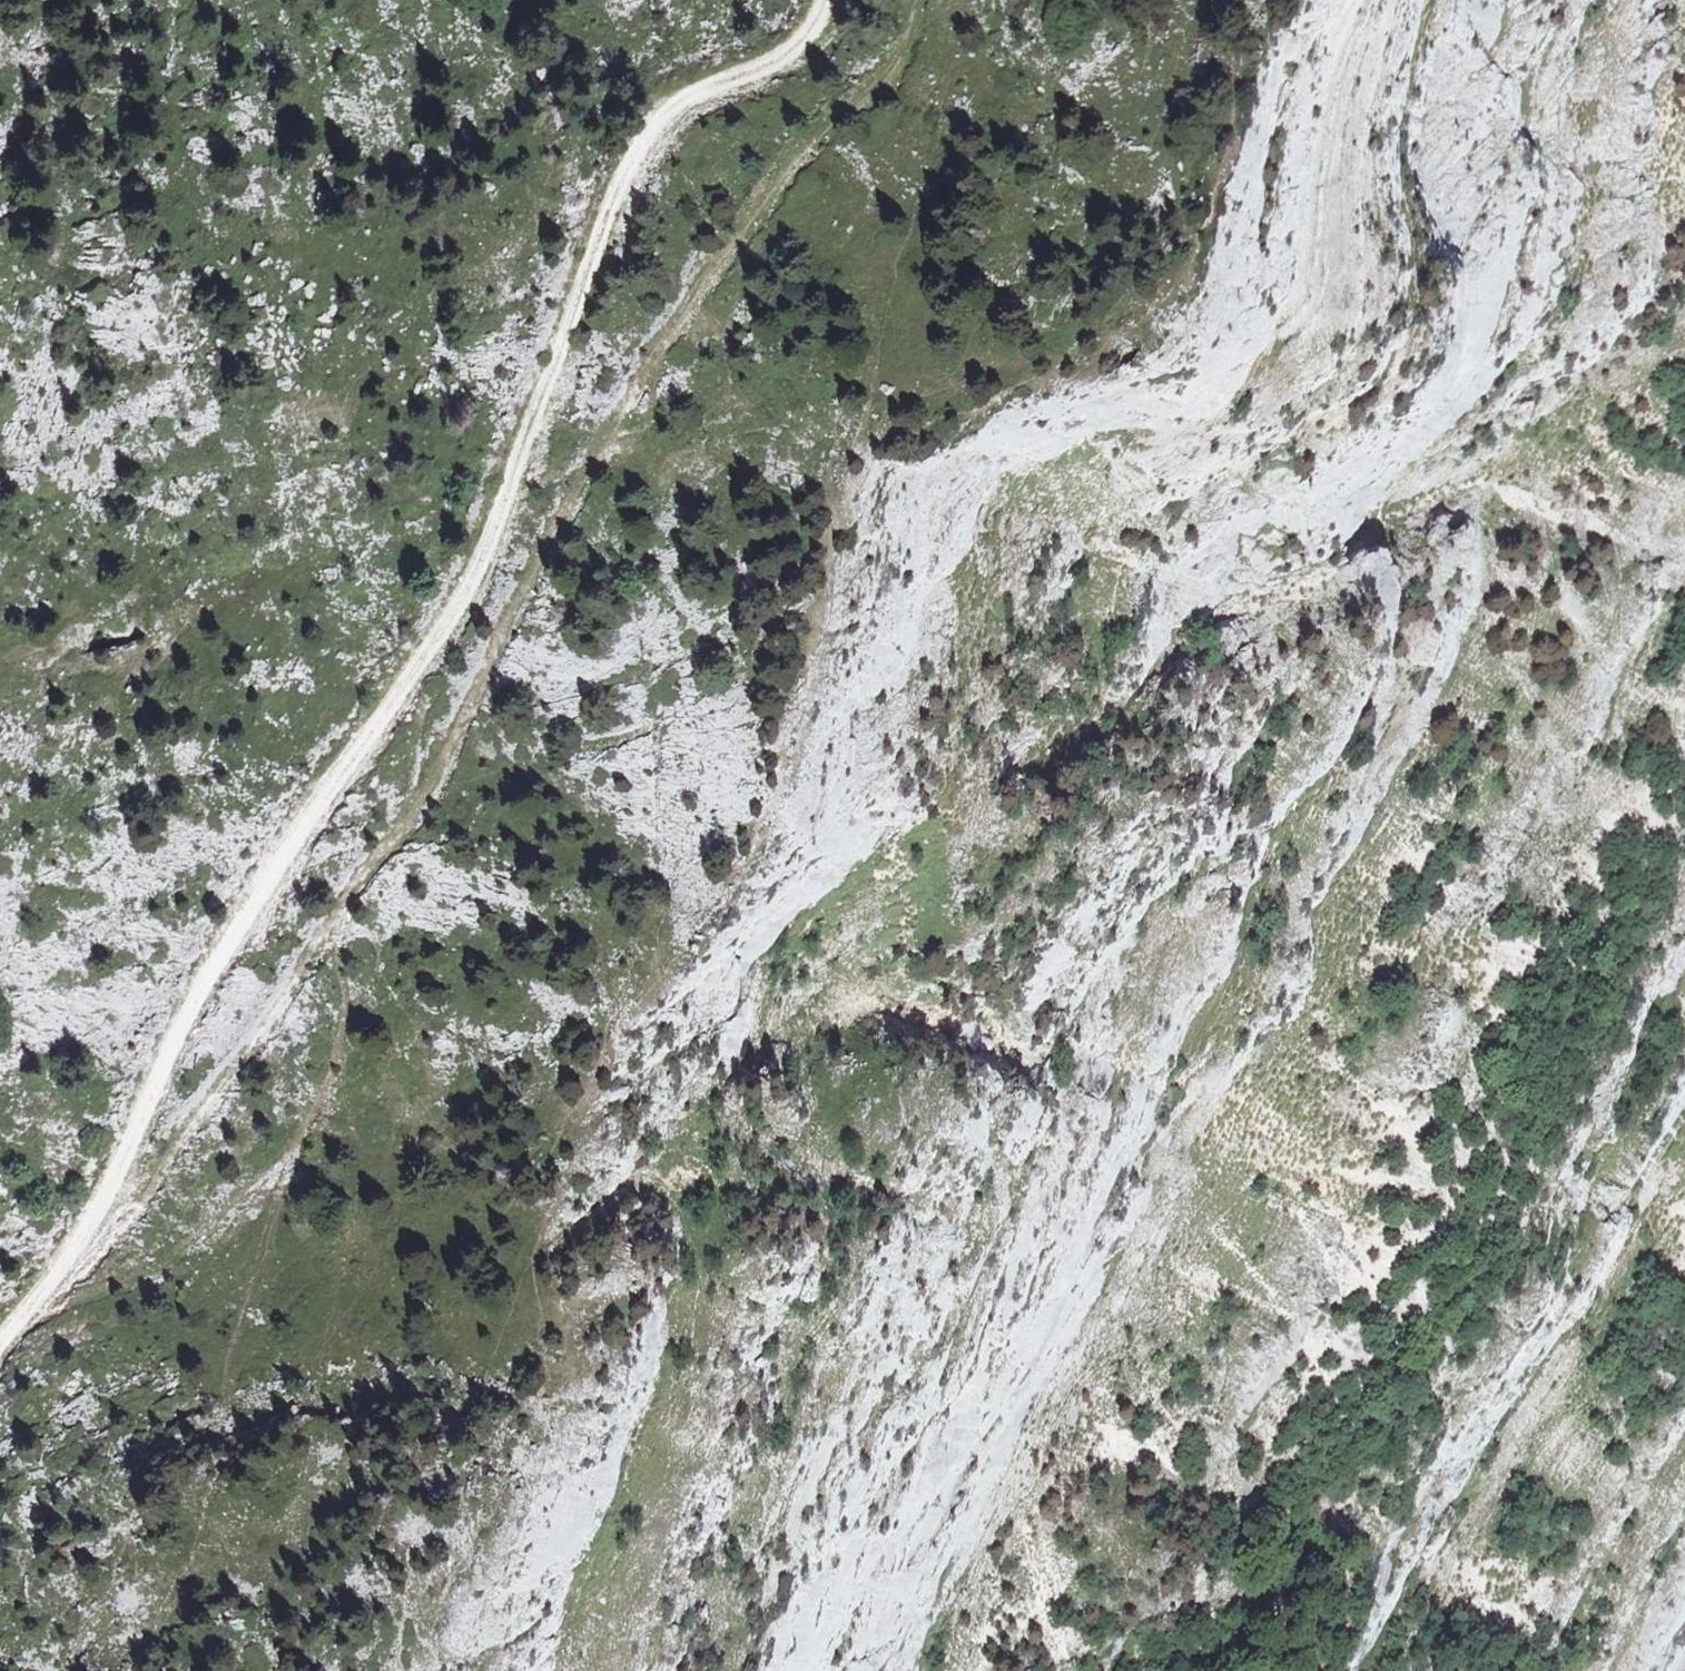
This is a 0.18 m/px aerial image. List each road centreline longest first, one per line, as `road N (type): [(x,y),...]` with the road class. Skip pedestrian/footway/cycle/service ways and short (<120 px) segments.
road 1 (track): [(0,1345),(101,1208),(189,1008),(308,820),(441,636),(478,565),(609,216),(659,122),(786,56),(819,23),(824,0)]

